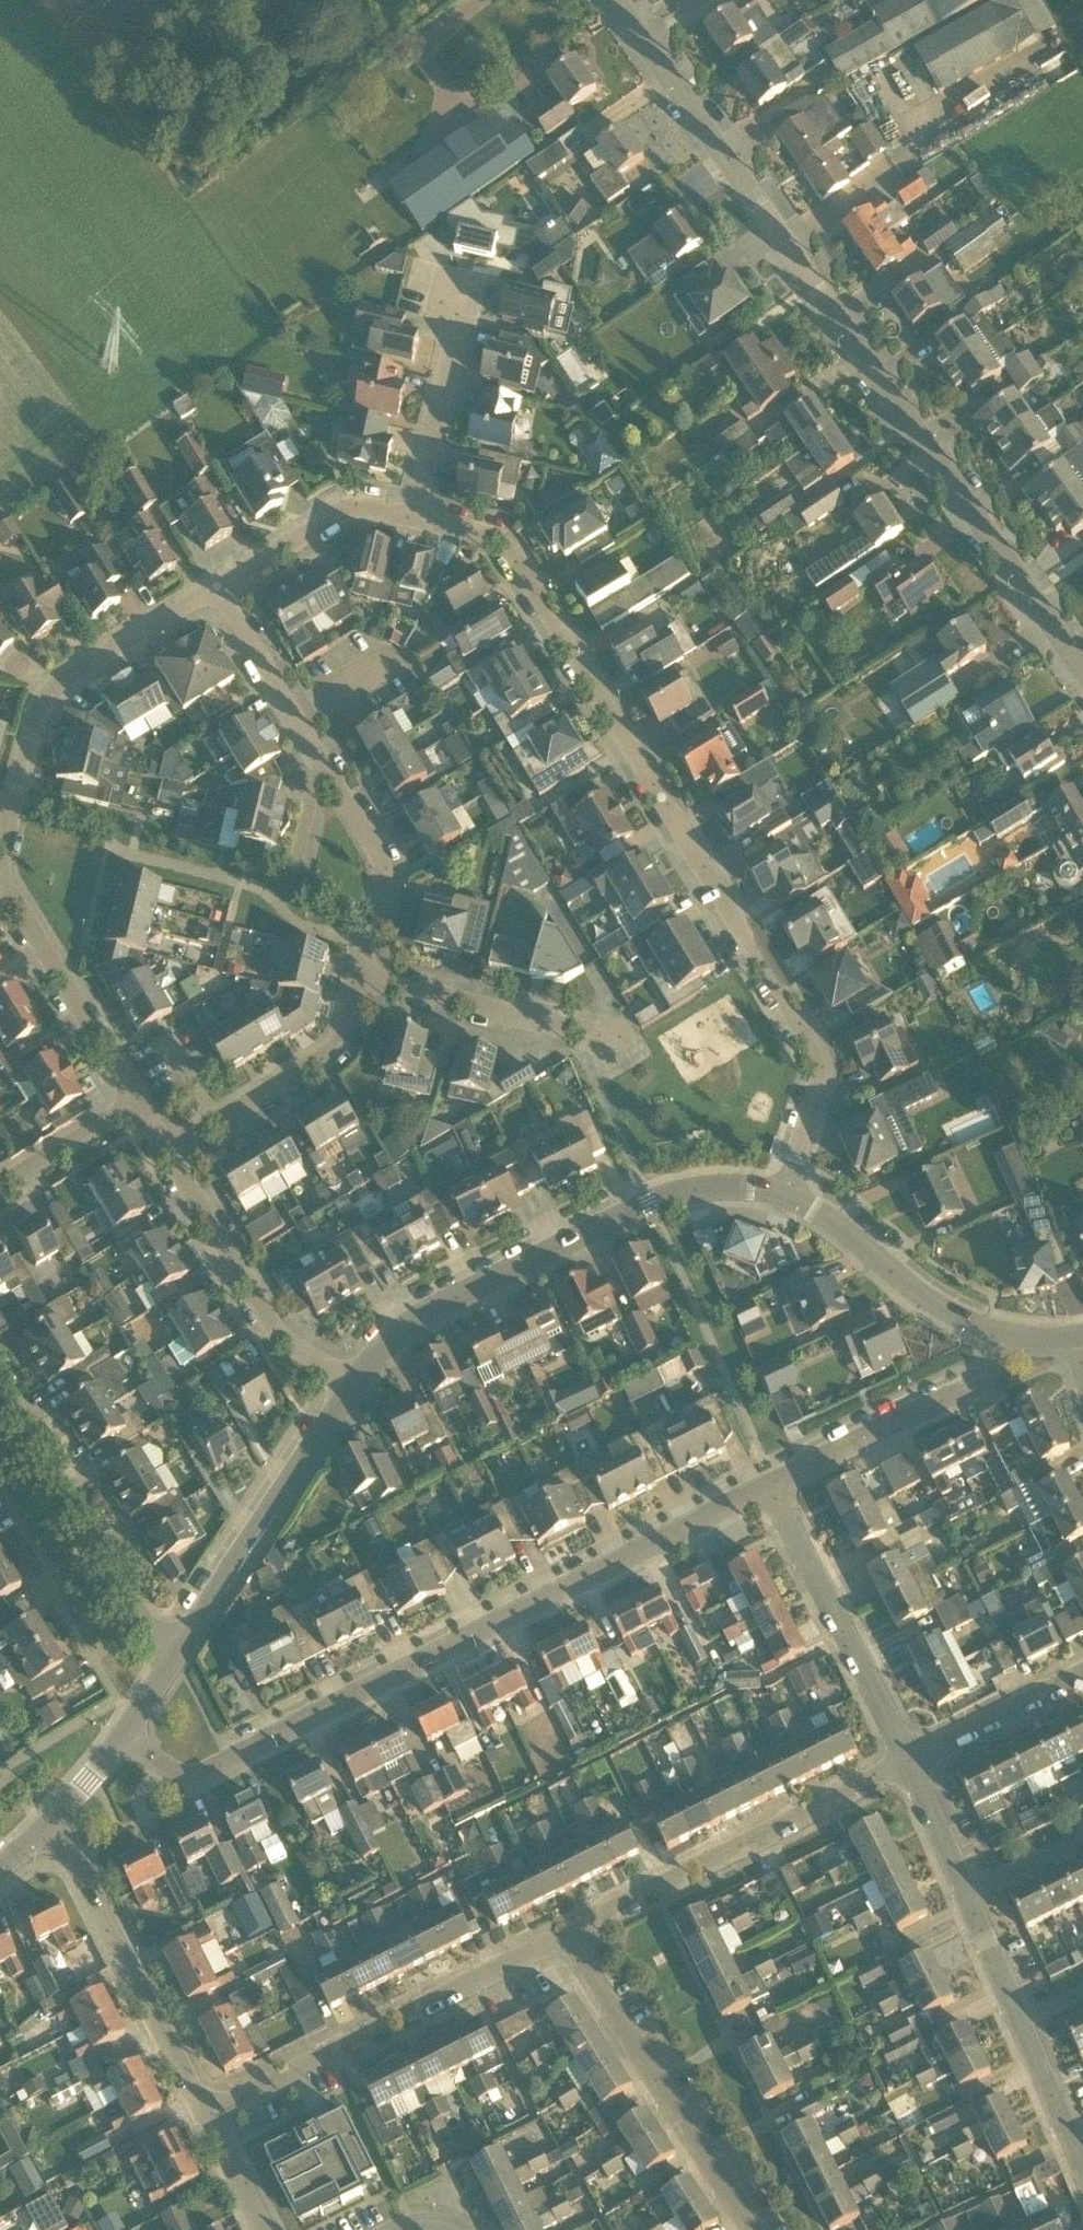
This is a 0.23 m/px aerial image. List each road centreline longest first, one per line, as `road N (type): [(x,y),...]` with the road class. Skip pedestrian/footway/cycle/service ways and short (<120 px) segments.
road 1 (residential): [(785,1193),(823,1073),(512,555),(489,537),(415,519)]
road 2 (unclassified): [(1082,668),(617,0)]
road 3 (residential): [(767,1486),(190,1777),(127,1735)]
road 4 (residential): [(353,1385),(389,1340),(442,1305),(653,1204),(715,1188),(785,1193)]
road 5 (residential): [(1082,2168),(913,1759)]
road 6 (residential): [(205,2107),(566,1933)]
road 7 (residential): [(566,1933),(913,1759)]
road 8 (residential): [(754,2229),(566,1933)]
road 9 (residential): [(171,1663),(353,1385)]
road 10 (residential): [(171,1663),(0,1389)]
road 11 (residential): [(205,2107),(55,1821)]
road 12 (residential): [(11,809),(34,719),(53,689),(217,588)]
road 13 (residential): [(913,1759),(767,1486)]
road 14 (residential): [(353,1385),(277,1334),(166,1151)]
road 15 (residential): [(997,1337),(980,1383),(767,1486)]
road 16 (residential): [(139,1106),(0,869)]
road 17 (residential): [(166,1151),(313,1068),(346,1036),(361,978)]
road 18 (residential): [(361,978),(619,1040)]
road 19 (residential): [(785,1193),(924,1299),(997,1337)]
road 20 (residential): [(415,519),(467,298),(445,290)]
road 21 (residential): [(361,978),(383,878),(379,854),(323,759)]
road 22 (residential): [(217,588),(355,507),(415,519)]
road 23 (residential): [(913,1759),(1082,1668)]
road 24 (residential): [(0,1193),(139,1106)]
road 25 (residential): [(298,718),(217,588)]
road 26 (residential): [(265,2229),(205,2107)]
road 27 (residential): [(298,718),(407,655)]

